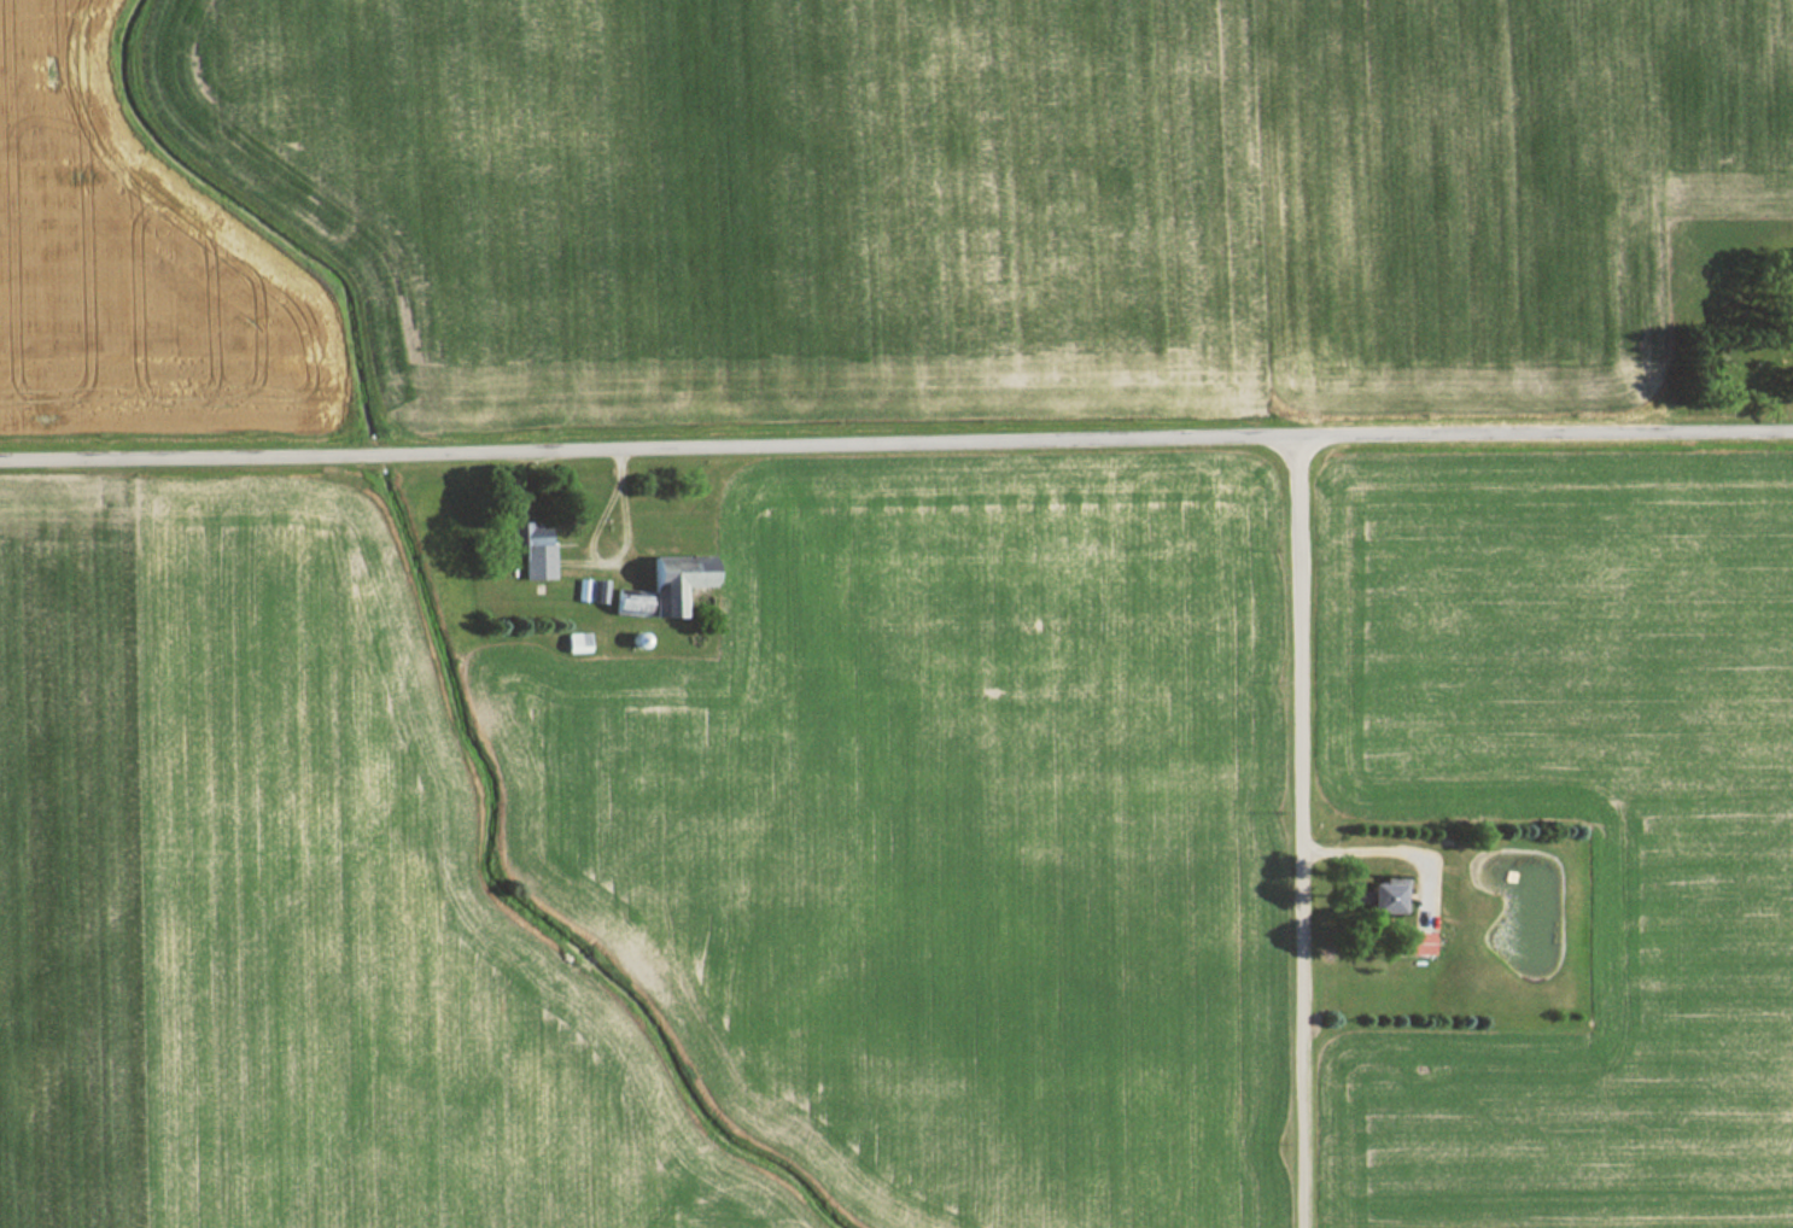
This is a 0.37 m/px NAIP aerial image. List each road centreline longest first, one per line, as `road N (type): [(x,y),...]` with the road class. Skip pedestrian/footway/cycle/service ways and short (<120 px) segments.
road 1 (residential): [(0,463),(1792,434)]
road 2 (residential): [(1305,1227),(1298,439)]

